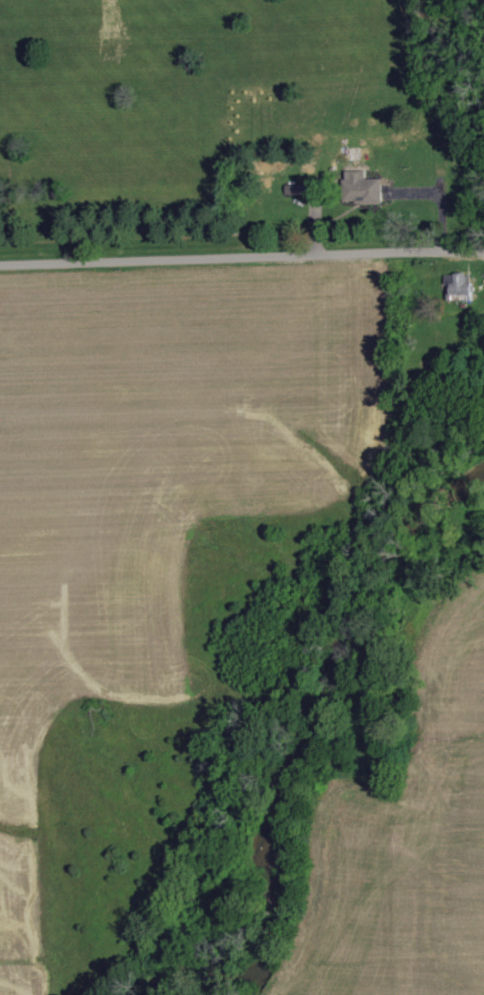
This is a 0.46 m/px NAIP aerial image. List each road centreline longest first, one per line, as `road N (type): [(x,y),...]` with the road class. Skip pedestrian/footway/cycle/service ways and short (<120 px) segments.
road 1 (residential): [(0,264),(483,249)]

